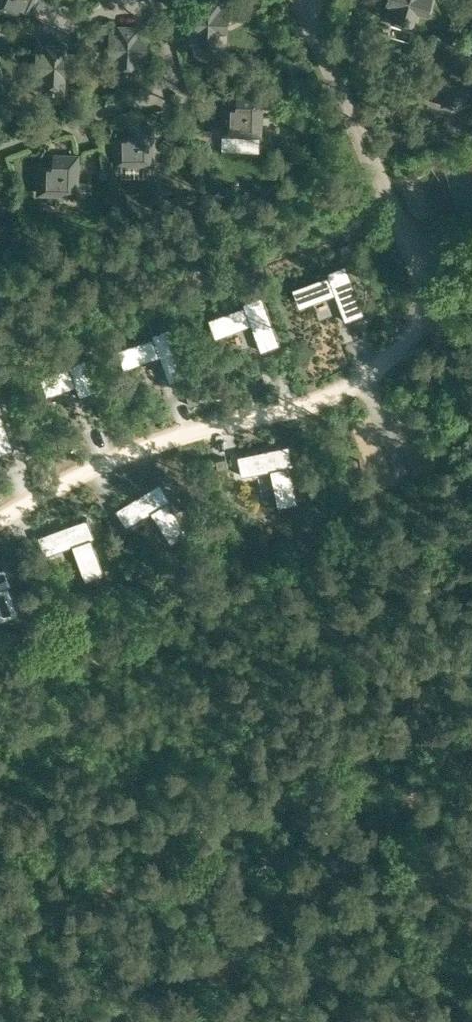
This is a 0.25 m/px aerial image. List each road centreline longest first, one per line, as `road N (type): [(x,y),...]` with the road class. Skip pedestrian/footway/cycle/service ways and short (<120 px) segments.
road 1 (track): [(176,1021),(221,960),(471,717)]
road 2 (unclassified): [(399,232),(302,0)]

